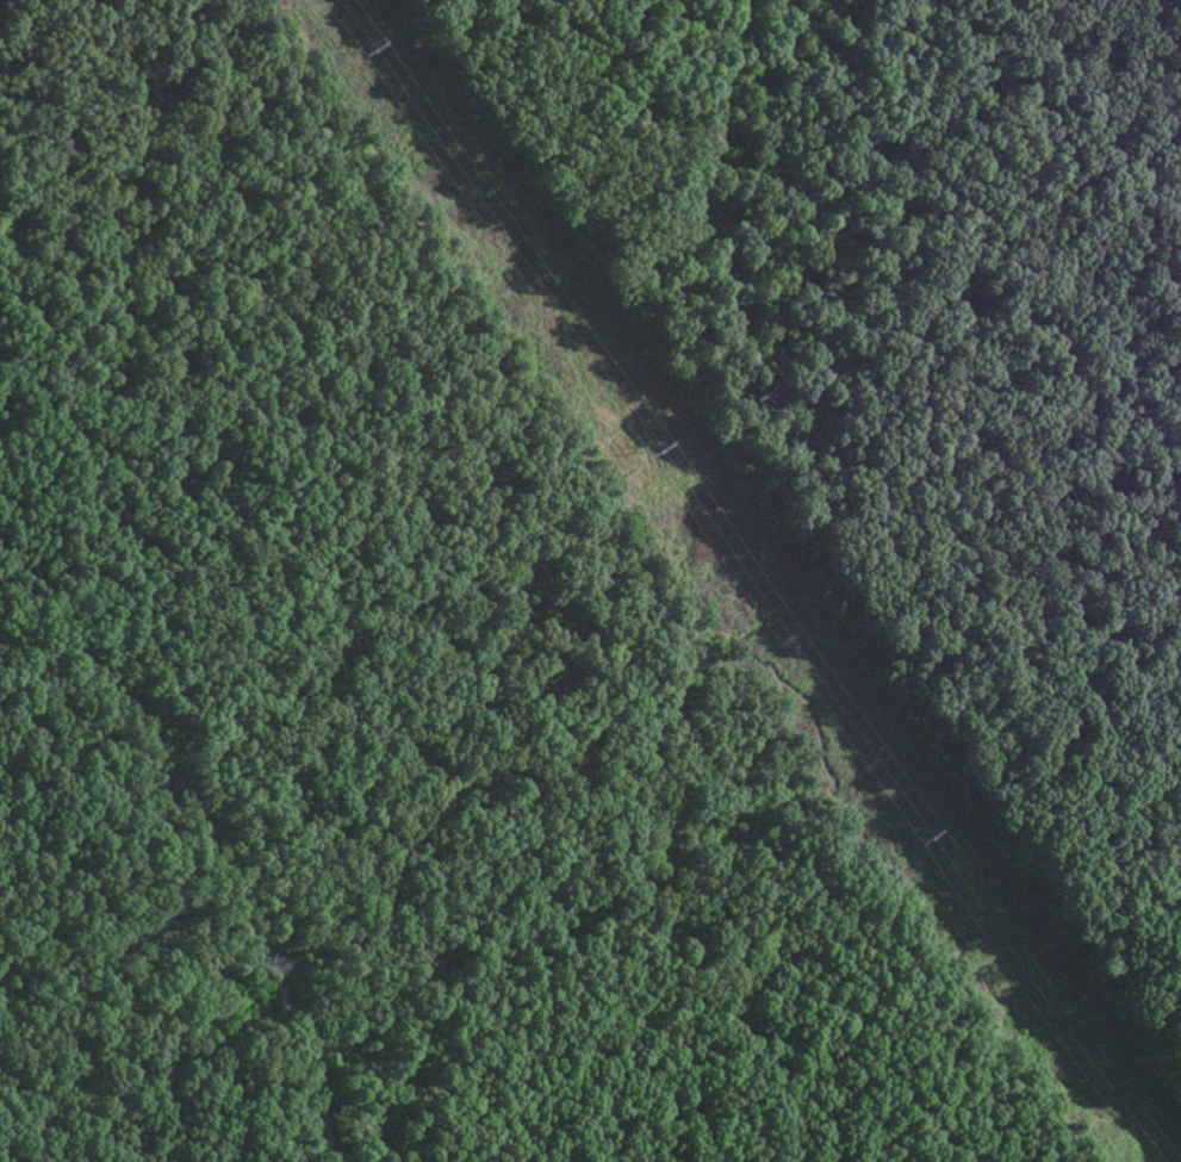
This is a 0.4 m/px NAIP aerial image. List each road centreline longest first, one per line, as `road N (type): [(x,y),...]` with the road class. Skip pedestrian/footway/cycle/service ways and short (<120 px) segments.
road 1 (residential): [(333,1161),(311,1055),(288,994),(153,742),(105,672),(0,633)]

